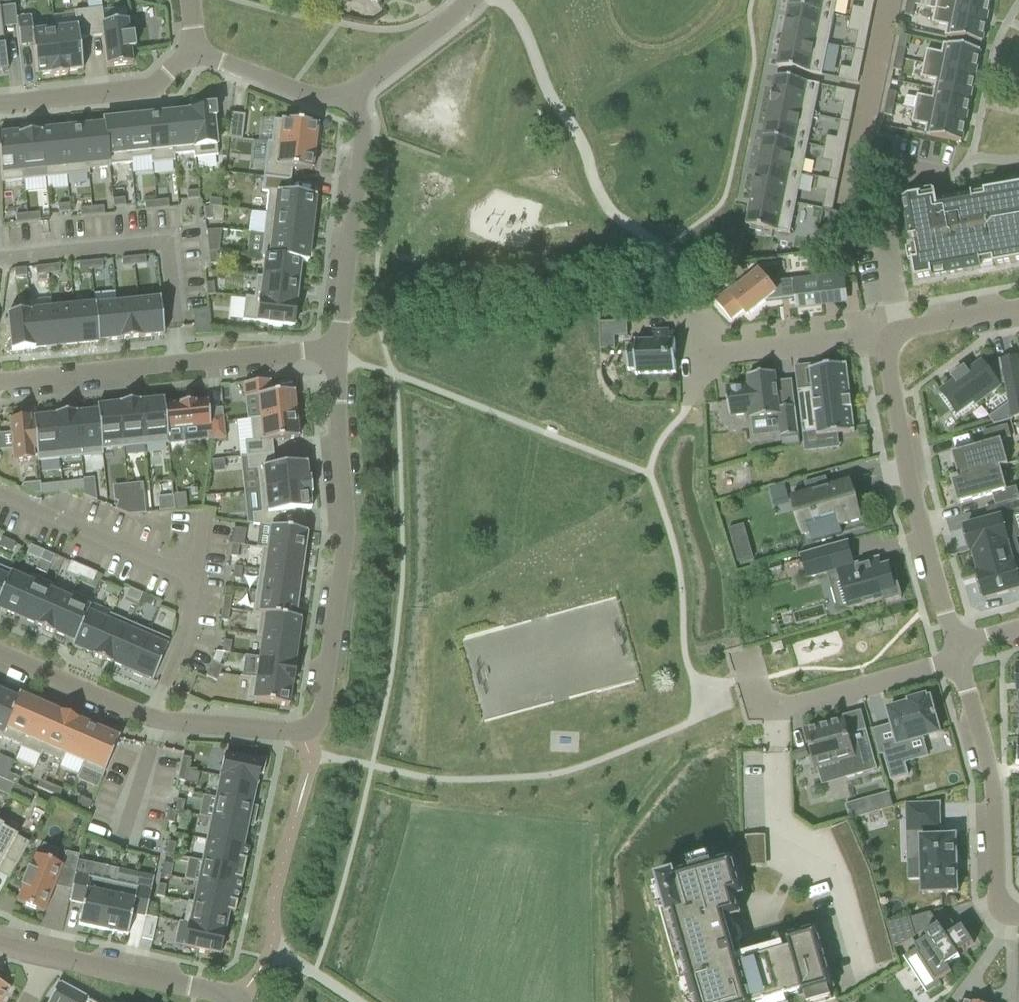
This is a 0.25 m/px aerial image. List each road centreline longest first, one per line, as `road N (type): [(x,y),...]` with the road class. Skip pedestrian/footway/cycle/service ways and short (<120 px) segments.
road 1 (residential): [(337,352),(346,535),(322,702),(306,731),(282,733)]
road 2 (residential): [(337,352),(0,382)]
road 3 (residential): [(958,655),(911,495),(892,335)]
road 4 (residential): [(0,655),(154,721),(282,733)]
road 5 (residential): [(1018,915),(1000,902),(997,888),(991,780),(958,655)]
road 6 (residential): [(352,94),(364,126),(337,352)]
road 7 (residential): [(958,655),(775,709),(757,706),(746,664)]
road 8 (residential): [(888,0),(846,209)]
road 9 (residential): [(43,957),(250,1001)]
road 10 (residential): [(0,104),(151,87),(195,52)]
road 11 (residential): [(695,355),(892,335)]
road 12 (residential): [(195,52),(319,99),(352,94)]
road 13 (residential): [(471,0),(352,94)]
road 14 (residential): [(892,335),(1018,310)]

